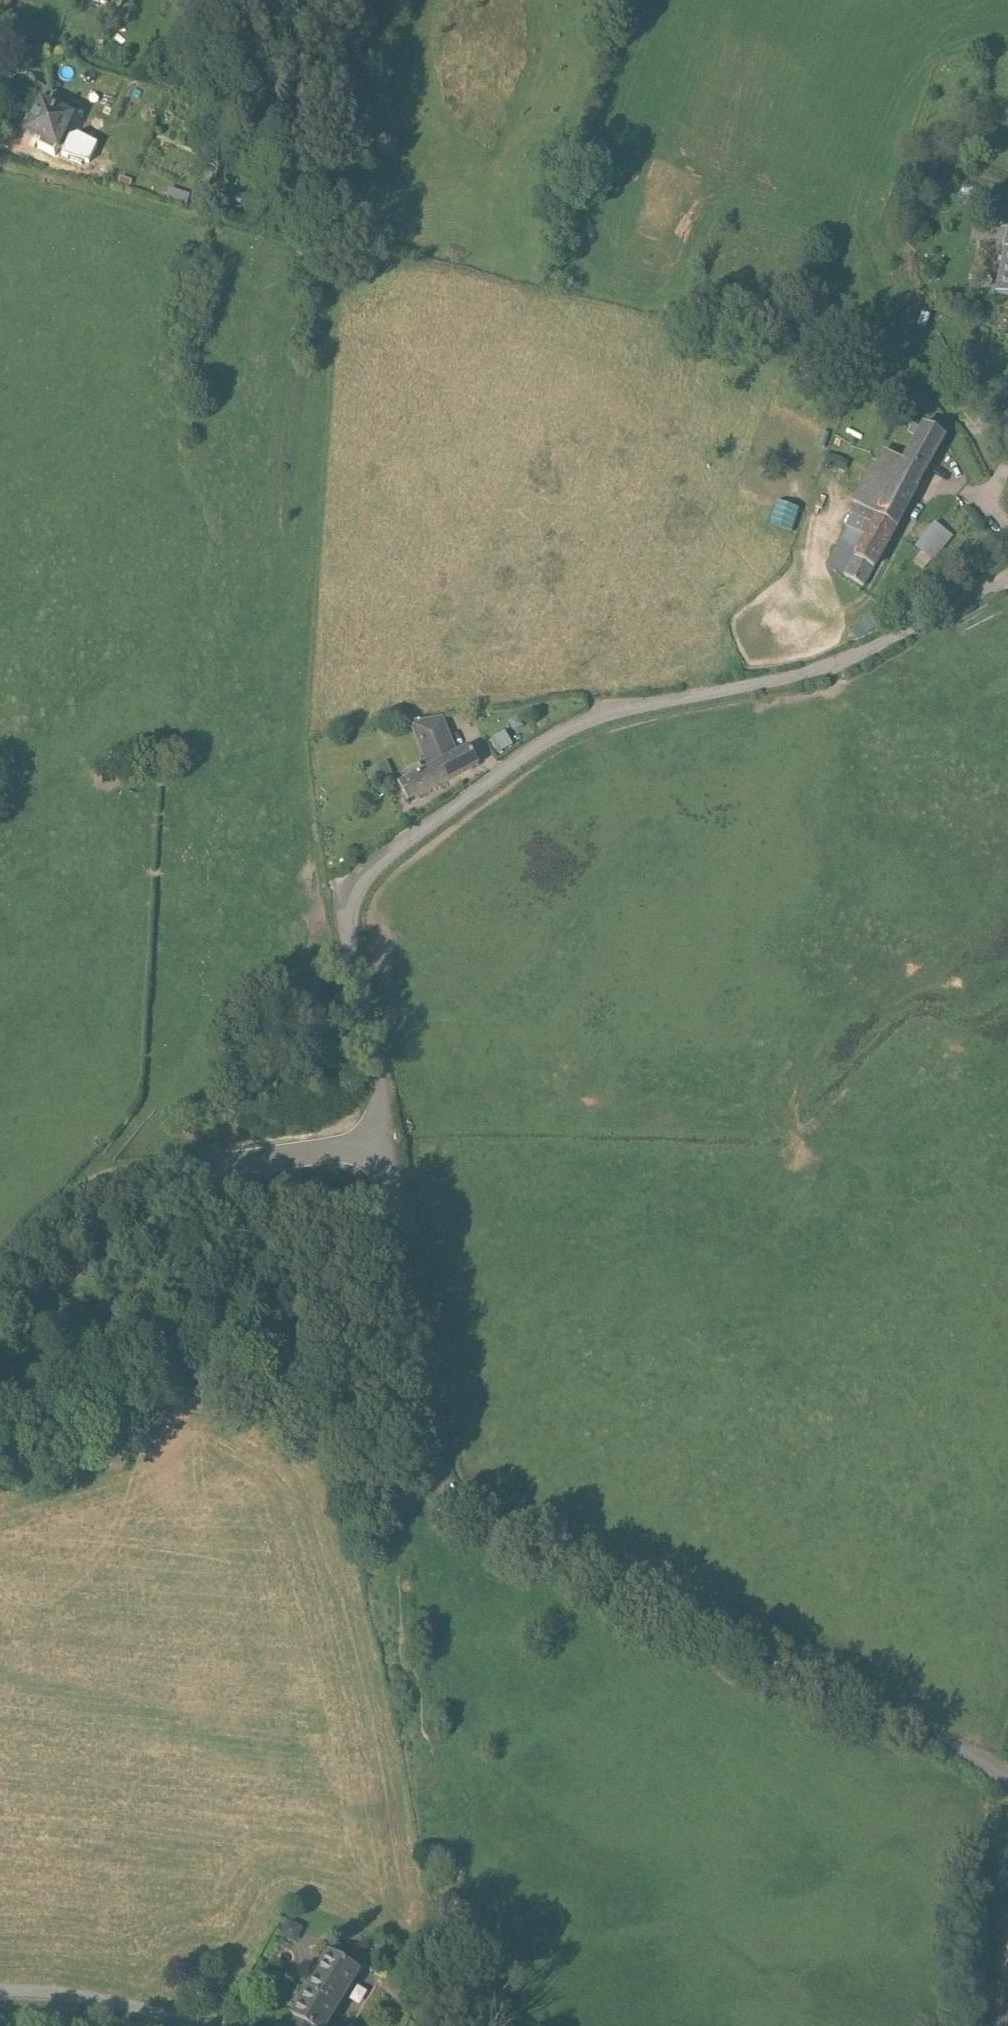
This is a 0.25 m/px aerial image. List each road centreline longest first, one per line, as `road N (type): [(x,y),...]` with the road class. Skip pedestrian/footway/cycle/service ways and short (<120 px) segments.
road 1 (residential): [(387,1150),(347,934),(355,892),(389,856),(584,727),(839,669),(1007,580)]
road 2 (unclassified): [(387,1150),(431,1463),(446,1486),(476,1509),(745,1635),(1007,1780)]
road 3 (residential): [(0,1274),(52,1221),(108,1185),(184,1169),(387,1150)]

